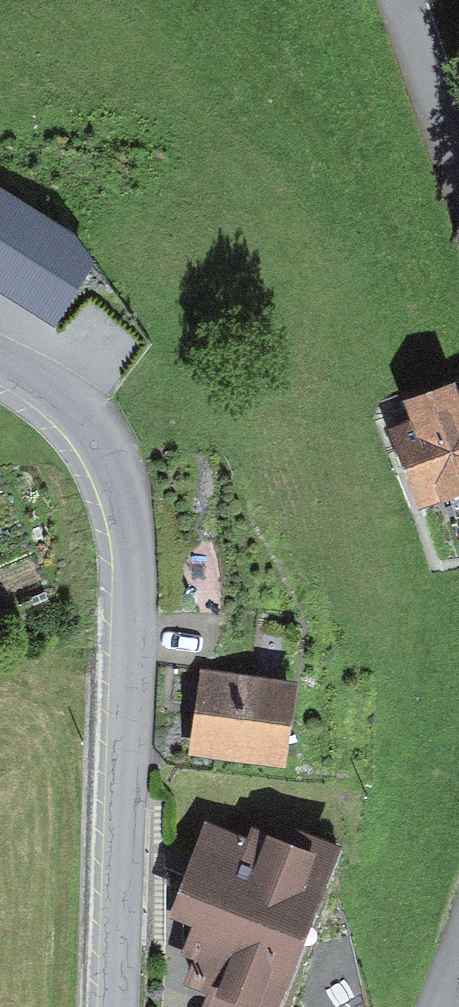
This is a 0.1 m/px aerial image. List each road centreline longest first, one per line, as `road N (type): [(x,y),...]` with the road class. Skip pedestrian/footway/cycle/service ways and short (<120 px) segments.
road 1 (tertiary): [(0,363),(36,379),(79,415),(111,456),(128,500),(133,715),(119,1006)]
road 2 (tertiary): [(458,169),(401,0)]

